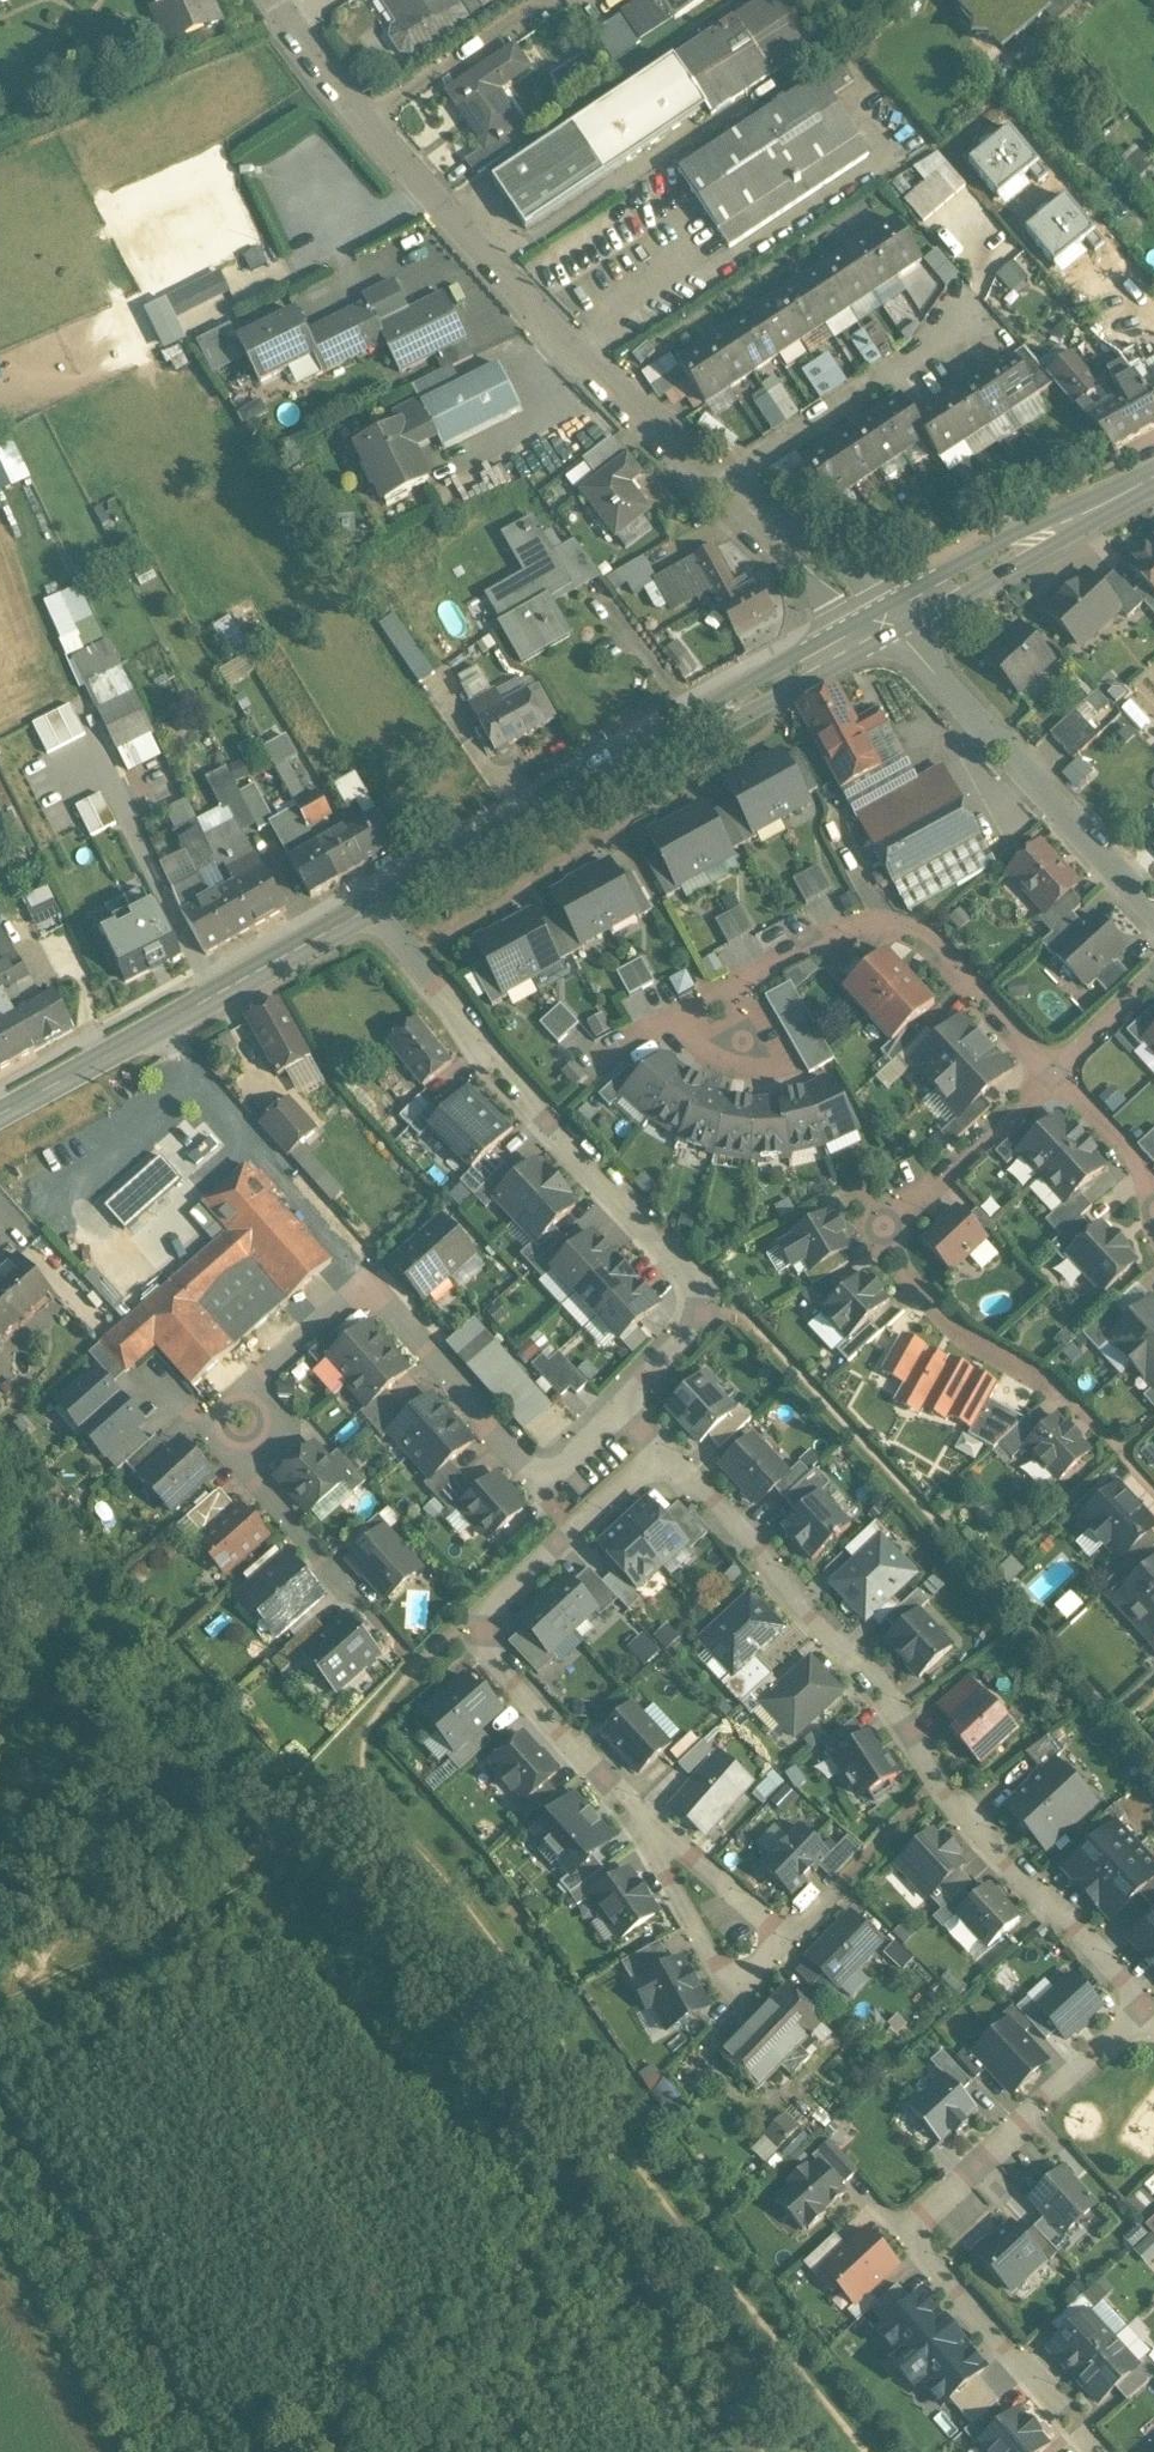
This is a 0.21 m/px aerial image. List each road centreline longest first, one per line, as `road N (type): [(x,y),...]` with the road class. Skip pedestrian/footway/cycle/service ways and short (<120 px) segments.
road 1 (residential): [(944,1781),(770,1961),(464,1622),(658,1443)]
road 2 (residential): [(361,1599),(212,1423),(372,1282),(548,1479),(625,1398)]
road 3 (residential): [(722,485),(401,151),(288,0)]
road 4 (residential): [(625,1398),(710,1303),(408,957),(375,903)]
road 5 (residential): [(1098,2451),(906,2231),(1143,2012)]
road 6 (secondary): [(375,903),(883,622)]
road 7 (track): [(0,1996),(294,1849),(337,1842),(364,1788),(373,1716),(417,1667)]
road 8 (residential): [(1055,1072),(881,1238),(960,1334),(1059,1387)]
road 9 (residential): [(944,1781),(873,1677),(658,1443)]
road 10 (secondary): [(0,1115),(375,903)]
road 11 (residential): [(708,992),(831,930),(883,922),(936,948),(1055,1072)]
road 12 (residential): [(1153,909),(883,622)]
road 13 (secondary): [(883,622),(1153,472)]
road 14 (residential): [(1143,2012),(944,1781)]
road 15 (residential): [(970,315),(722,485)]
road 16 (residential): [(883,622),(722,485)]
road 17 (residential): [(1055,1072),(1148,1174),(1153,1199)]
road 18 (residential): [(1153,982),(1055,1072)]

